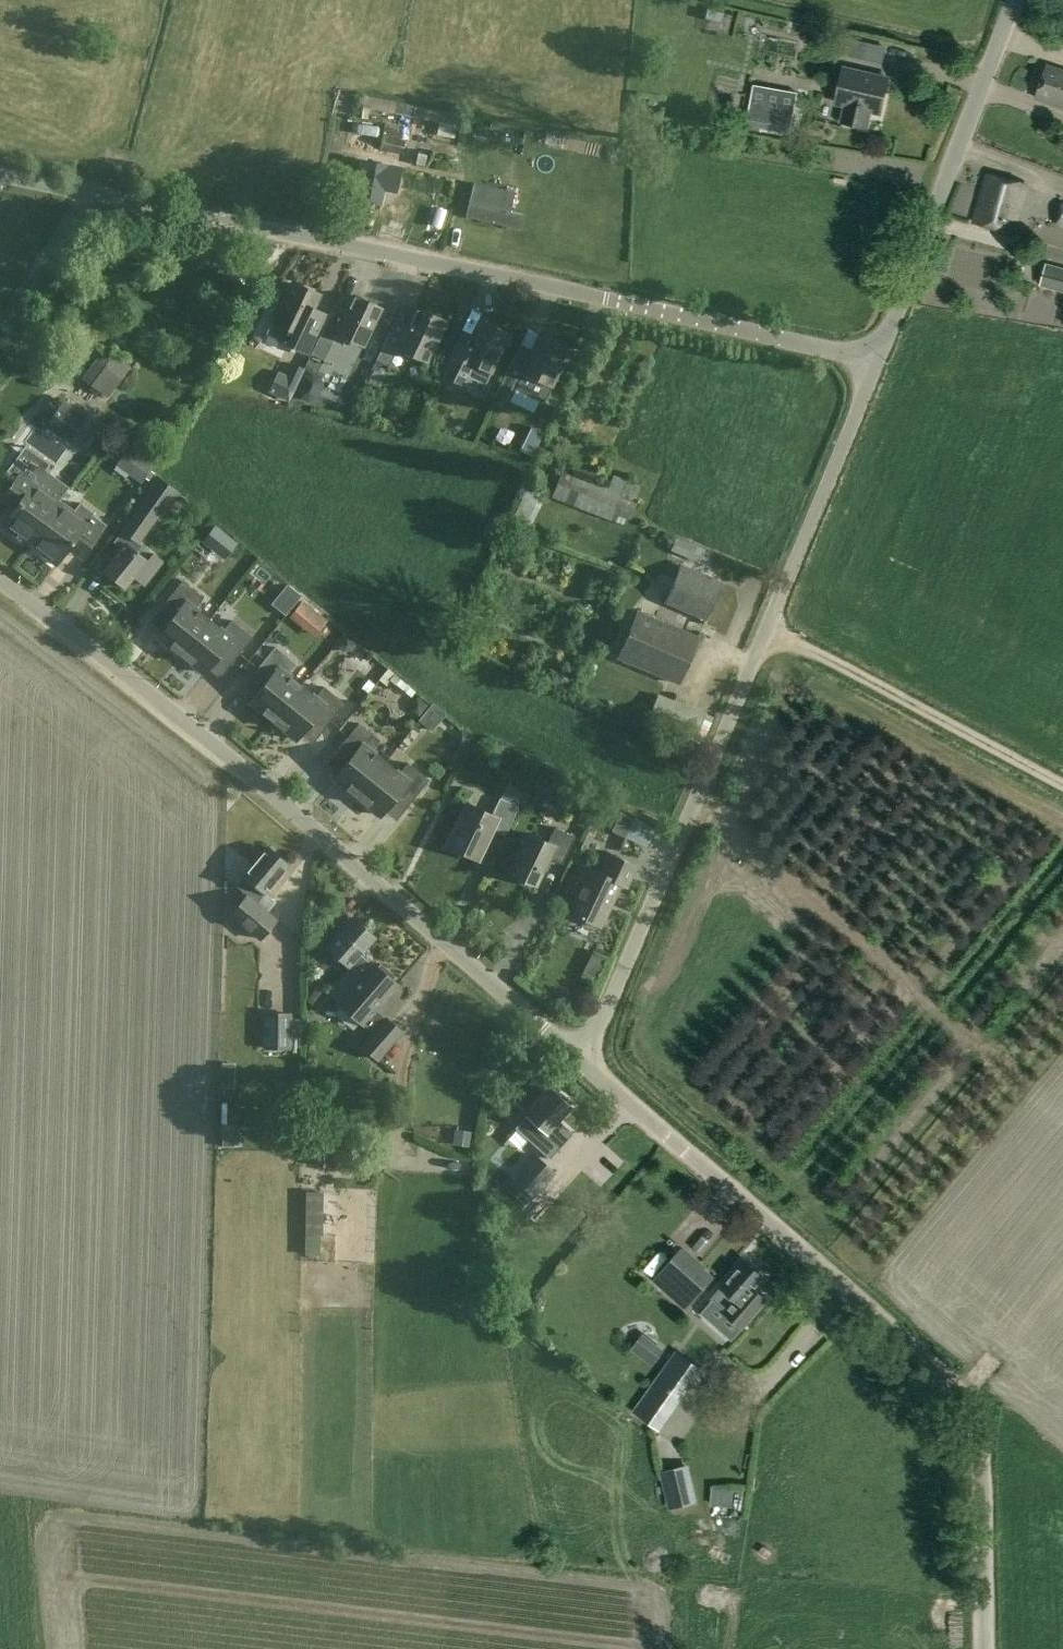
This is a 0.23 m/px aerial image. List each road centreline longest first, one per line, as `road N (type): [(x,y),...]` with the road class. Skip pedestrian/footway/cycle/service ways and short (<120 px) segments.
road 1 (unclassified): [(878,359),(0,173)]
road 2 (unclassified): [(584,1059),(878,359)]
road 3 (unclassified): [(984,1648),(979,1463),(950,1388),(584,1059)]
road 4 (unclassified): [(584,1059),(129,677),(0,583)]
road 5 (unclassified): [(878,359),(1012,0)]
road 6 (track): [(1062,784),(768,627)]

